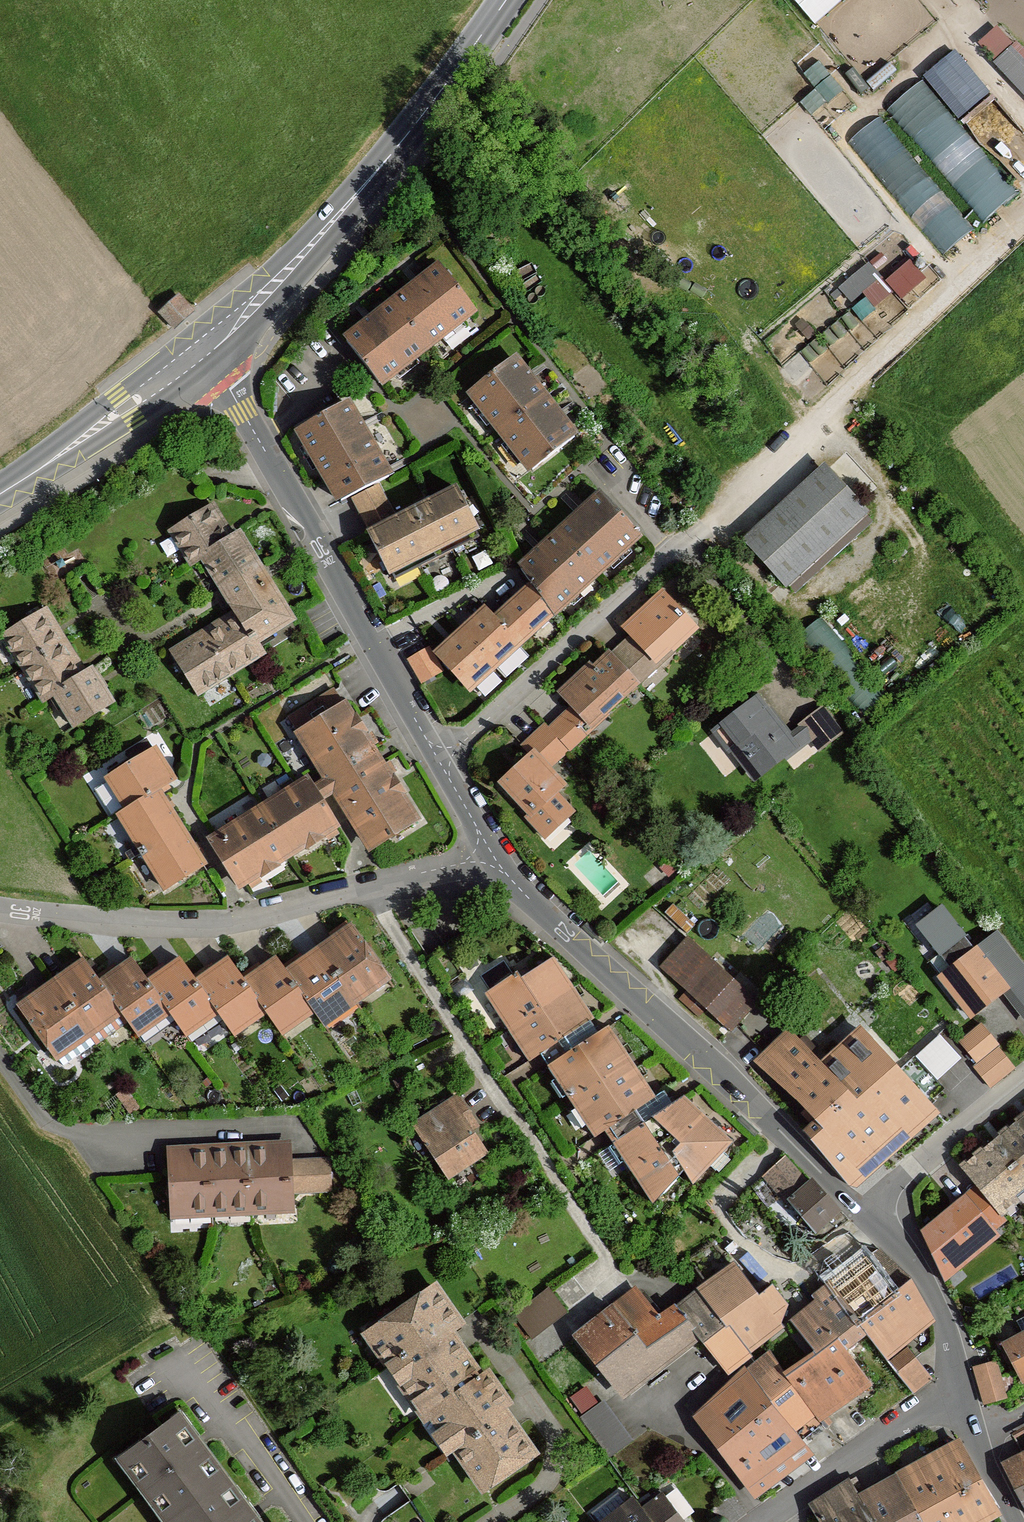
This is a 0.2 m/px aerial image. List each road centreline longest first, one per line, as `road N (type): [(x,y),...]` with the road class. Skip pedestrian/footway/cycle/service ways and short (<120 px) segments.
road 1 (residential): [(0,910),(229,922),(491,852)]
road 2 (residential): [(440,762),(205,348)]
road 3 (secondary): [(505,0),(350,207),(205,348)]
road 4 (track): [(693,533),(1023,225)]
road 5 (residential): [(863,1211),(534,902)]
road 6 (residential): [(440,762),(693,533)]
road 7 (secondary): [(0,492),(205,348)]
road 8 (residential): [(762,1521),(961,1389)]
road 9 (residential): [(961,1389),(932,1288),(863,1211)]
road 10 (residential): [(1023,1080),(863,1211)]

